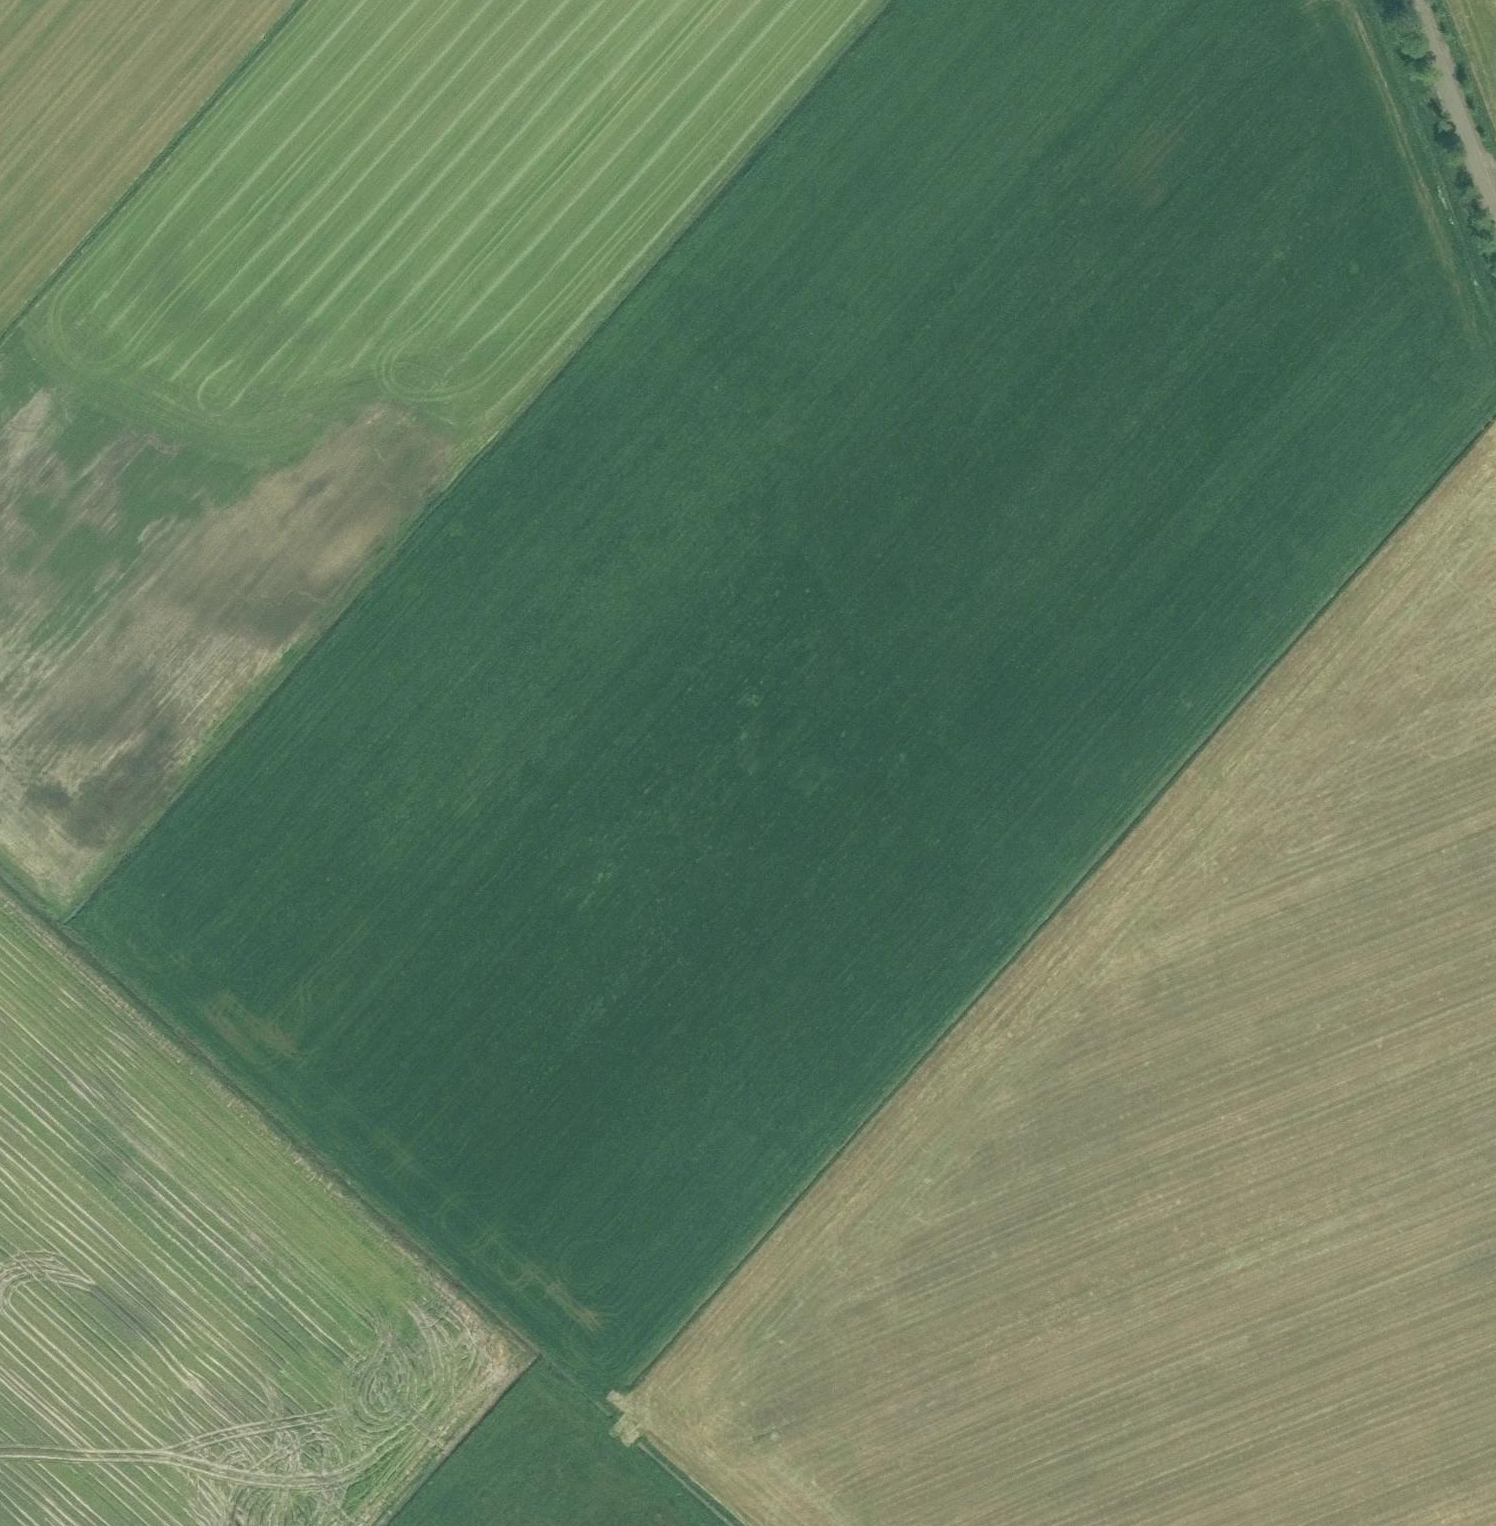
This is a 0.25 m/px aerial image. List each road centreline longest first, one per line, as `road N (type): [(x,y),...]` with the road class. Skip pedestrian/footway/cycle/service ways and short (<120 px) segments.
road 1 (tertiary): [(1495,220),(1411,0)]

